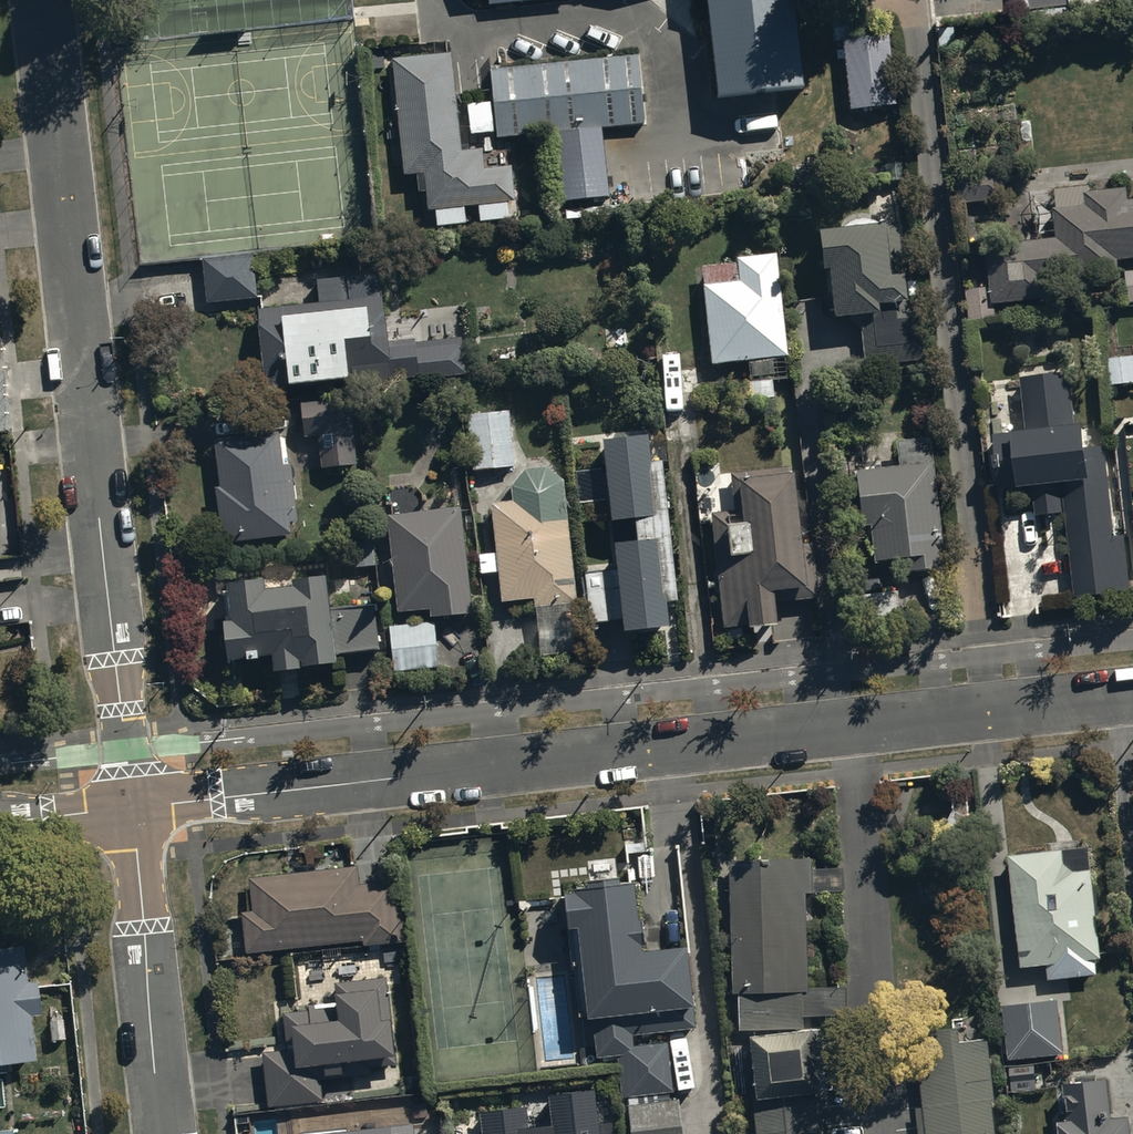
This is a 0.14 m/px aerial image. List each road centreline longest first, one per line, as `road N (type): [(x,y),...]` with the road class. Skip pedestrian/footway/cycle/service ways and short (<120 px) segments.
road 1 (residential): [(1132,693),(132,809)]
road 2 (residential): [(38,0),(132,809)]
road 3 (residential): [(132,809),(167,1133)]
road 4 (residential): [(132,809),(0,823)]

